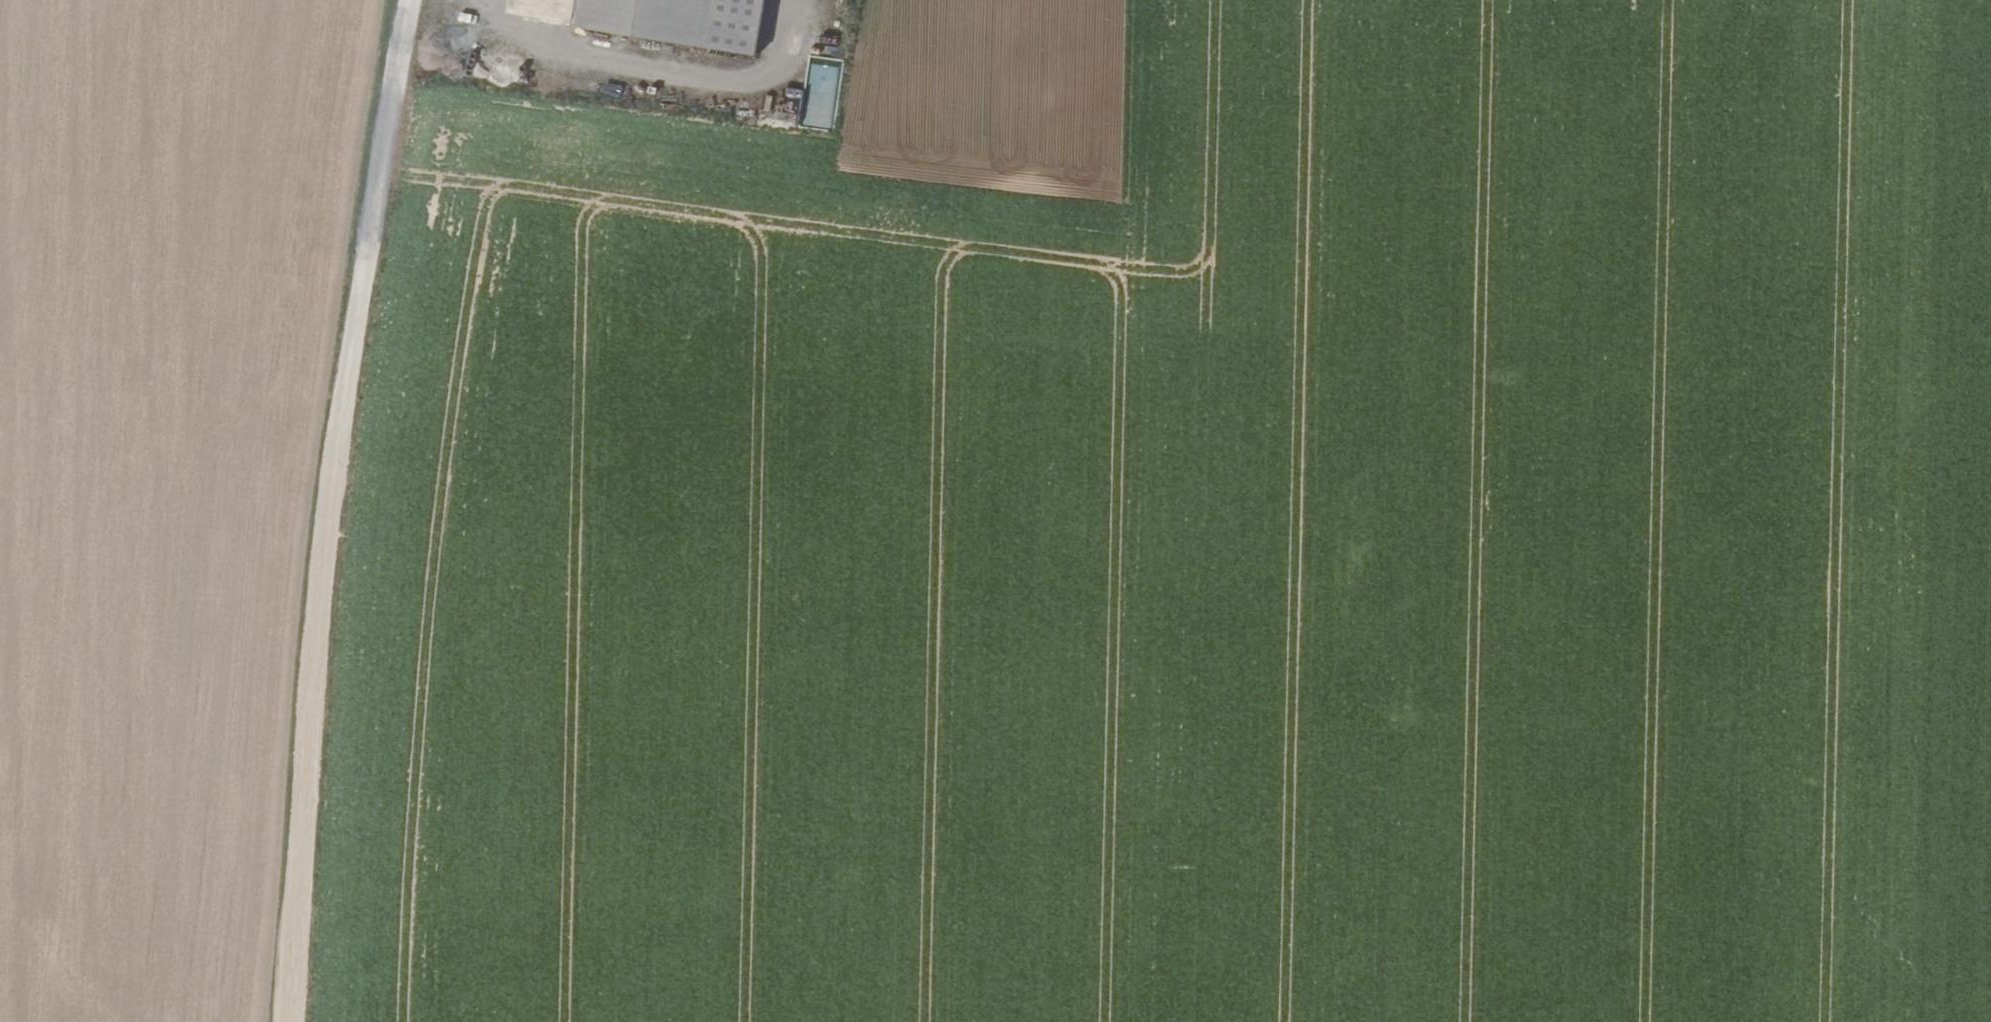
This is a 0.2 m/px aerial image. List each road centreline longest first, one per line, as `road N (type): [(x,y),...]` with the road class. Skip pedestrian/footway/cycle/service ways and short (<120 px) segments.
road 1 (track): [(401,0),(312,646),(295,1021)]

